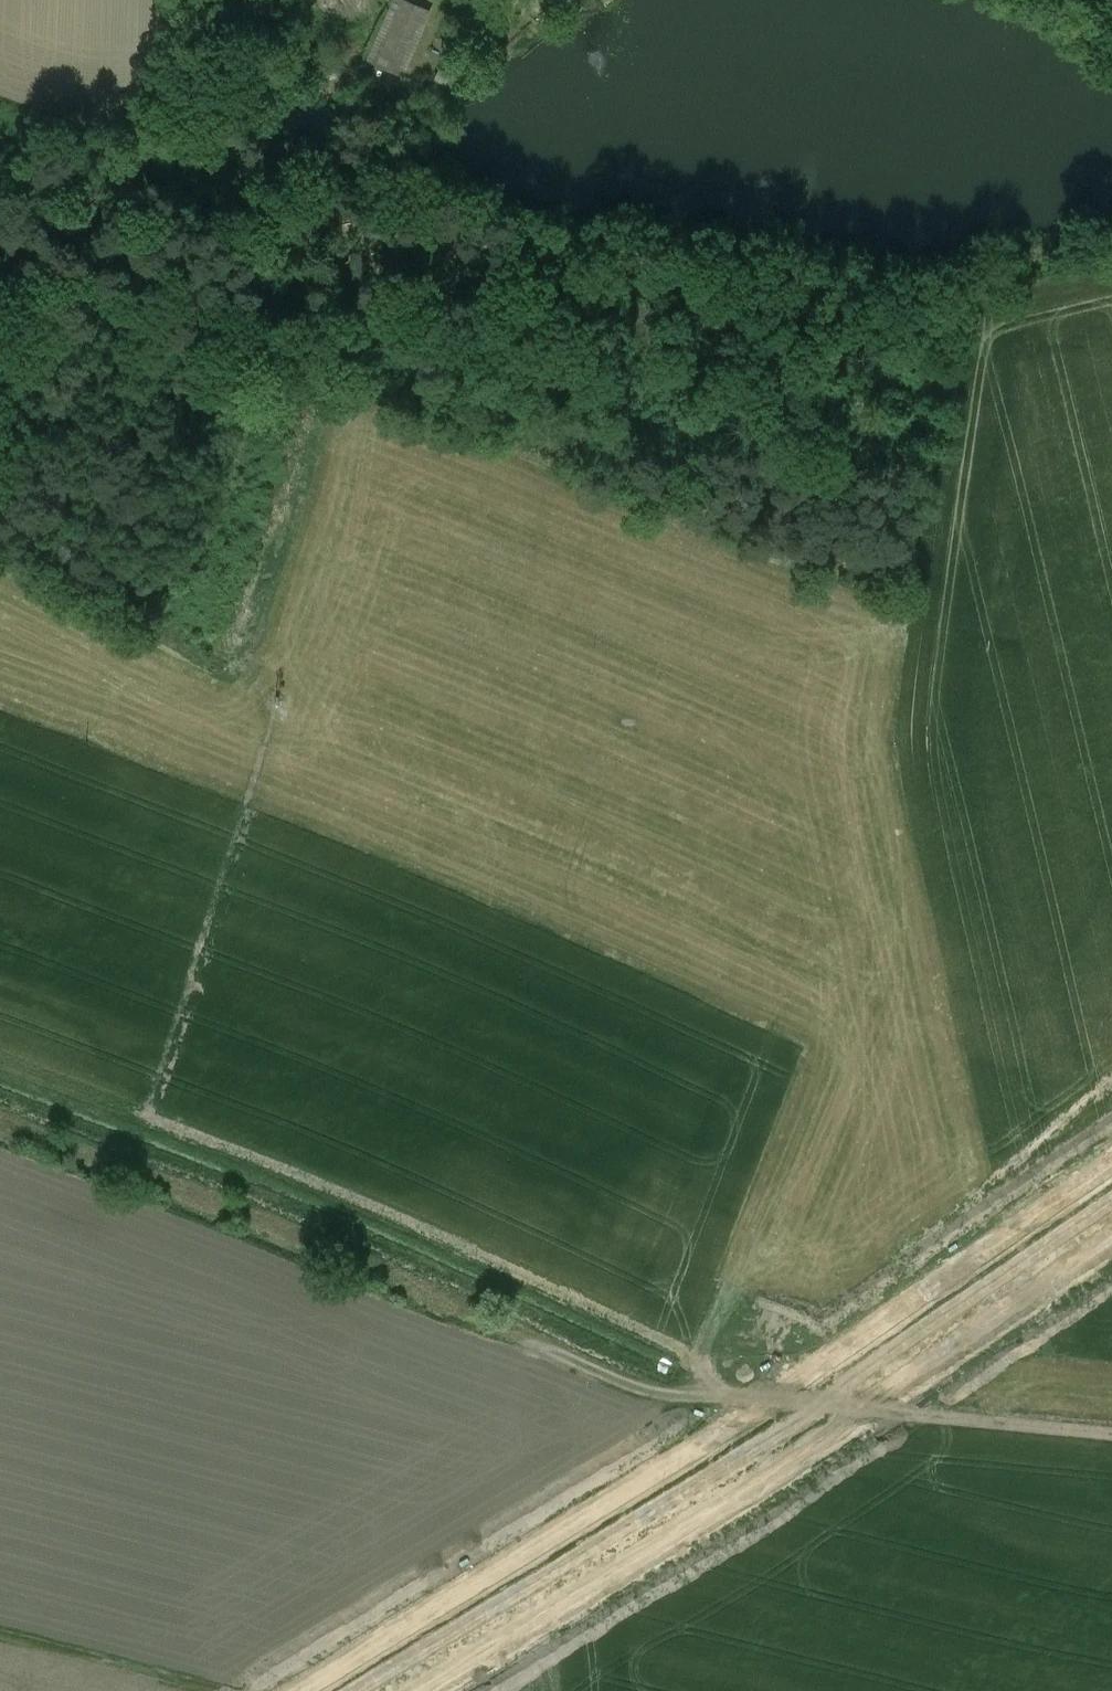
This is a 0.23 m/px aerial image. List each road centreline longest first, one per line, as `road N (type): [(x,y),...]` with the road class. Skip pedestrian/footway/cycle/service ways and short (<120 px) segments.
road 1 (track): [(722,1396),(1111,1434)]
road 2 (track): [(0,1633),(228,1690)]

